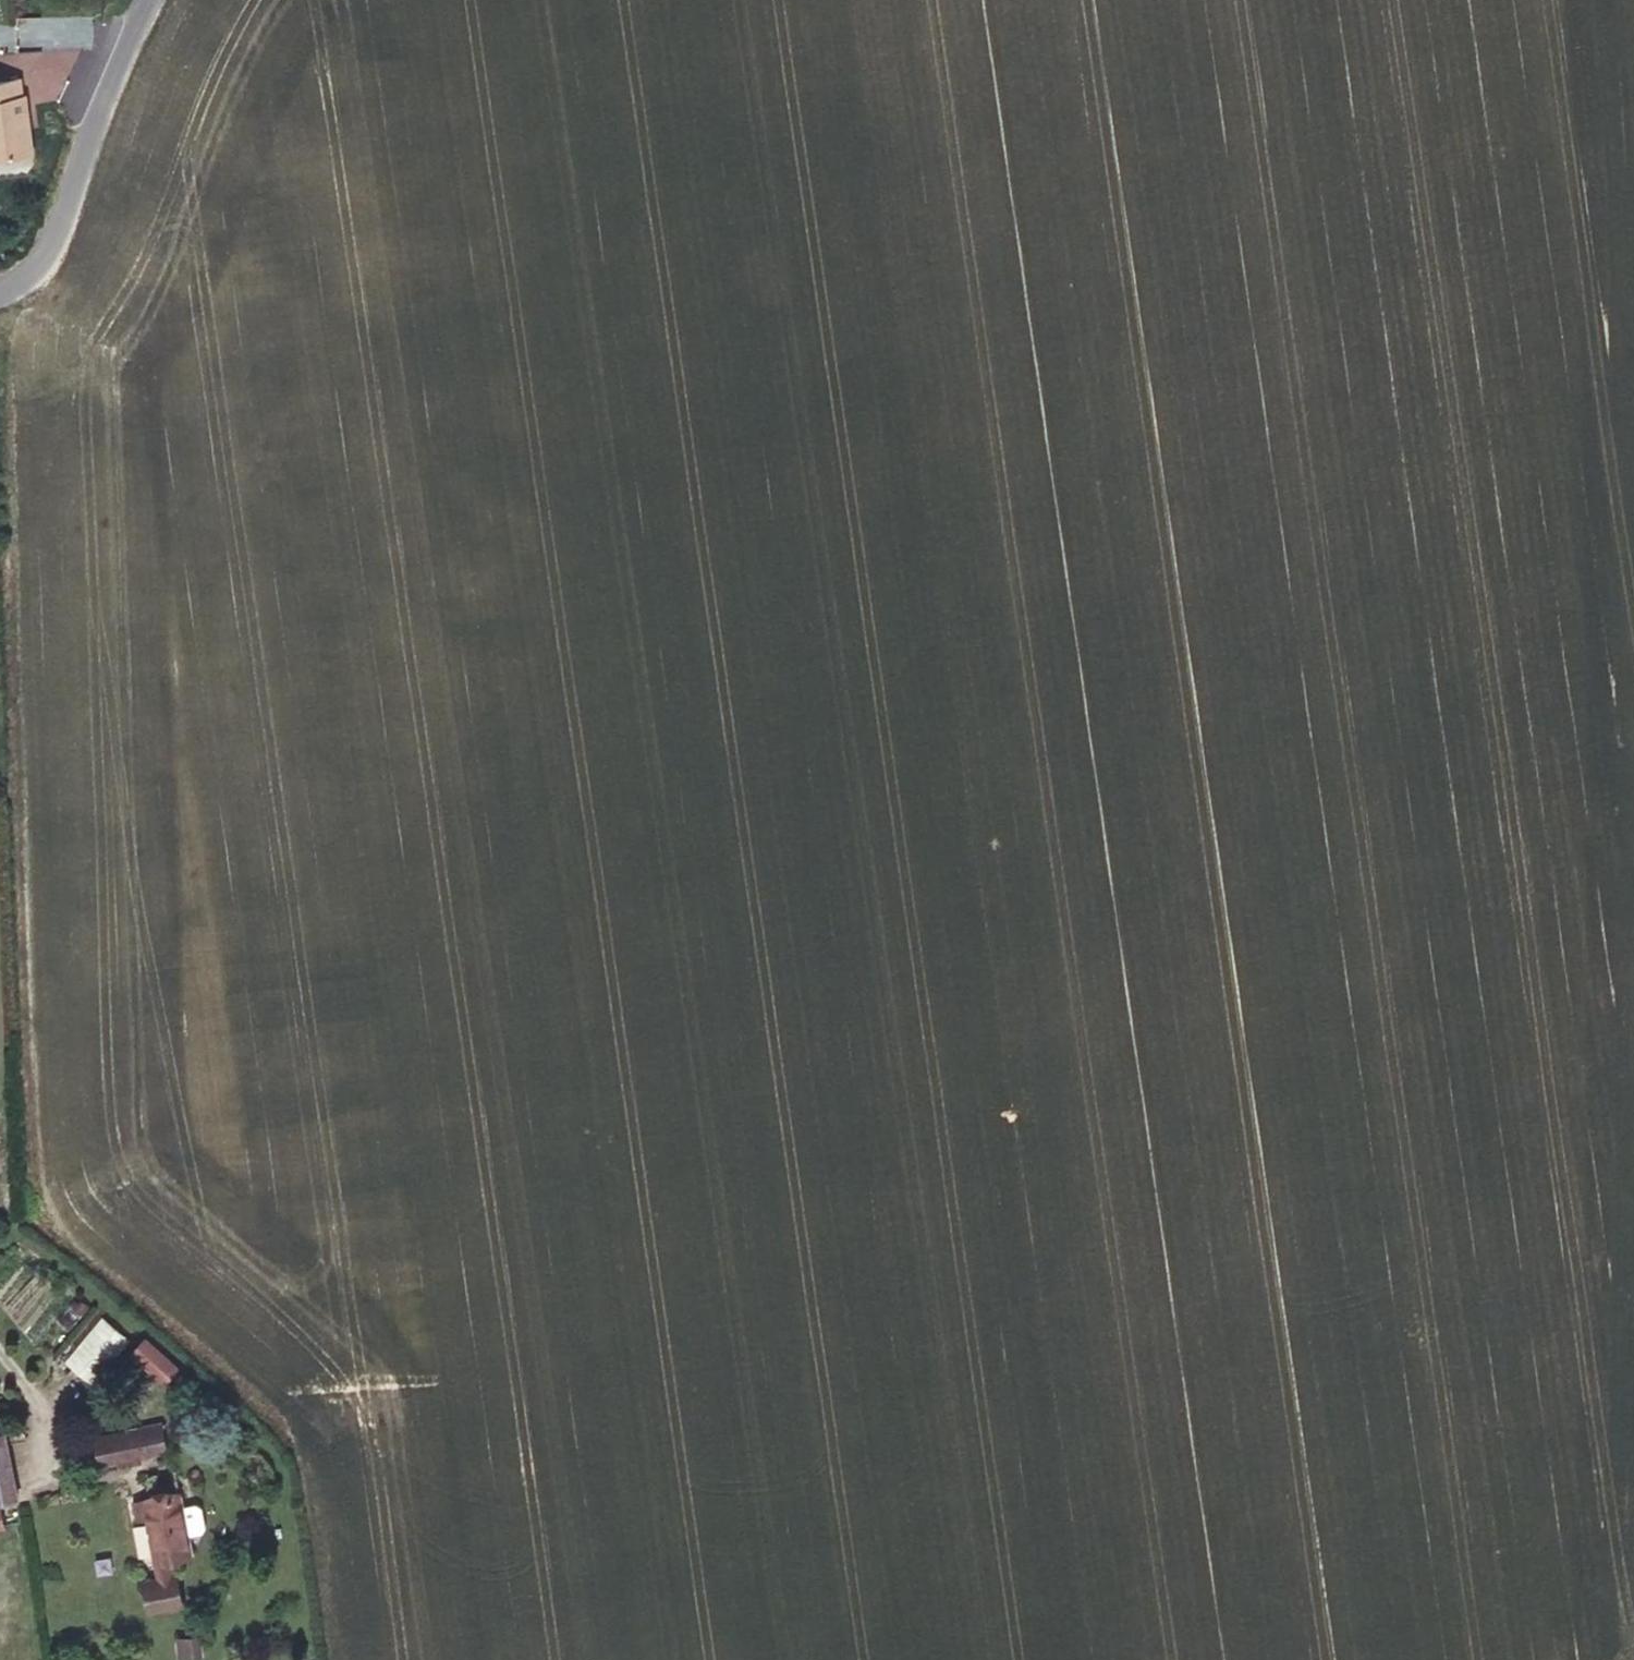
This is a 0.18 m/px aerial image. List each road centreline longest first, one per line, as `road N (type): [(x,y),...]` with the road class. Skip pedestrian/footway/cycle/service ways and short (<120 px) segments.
road 1 (residential): [(0,297),(35,275),(126,31),(146,0)]

